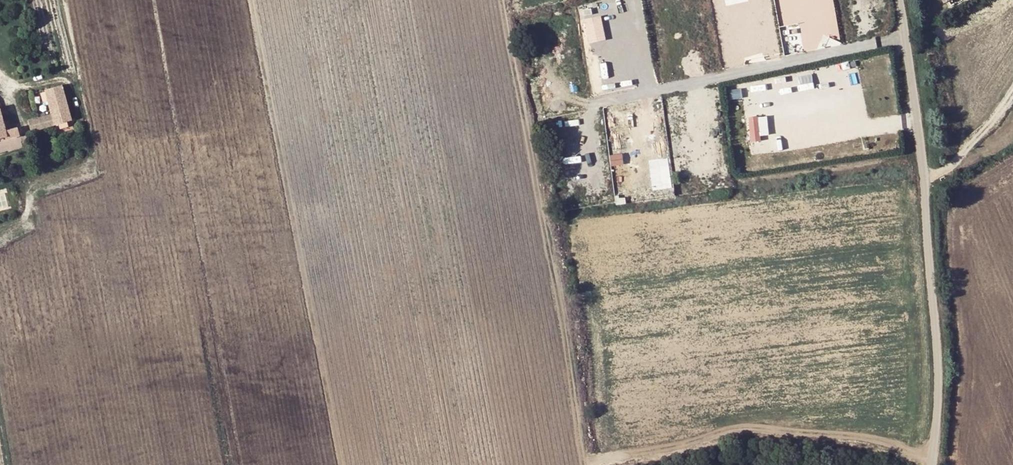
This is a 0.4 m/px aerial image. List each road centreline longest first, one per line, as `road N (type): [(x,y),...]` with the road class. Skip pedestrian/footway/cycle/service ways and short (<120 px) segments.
road 1 (unclassified): [(899,0),(937,334),(931,464)]

